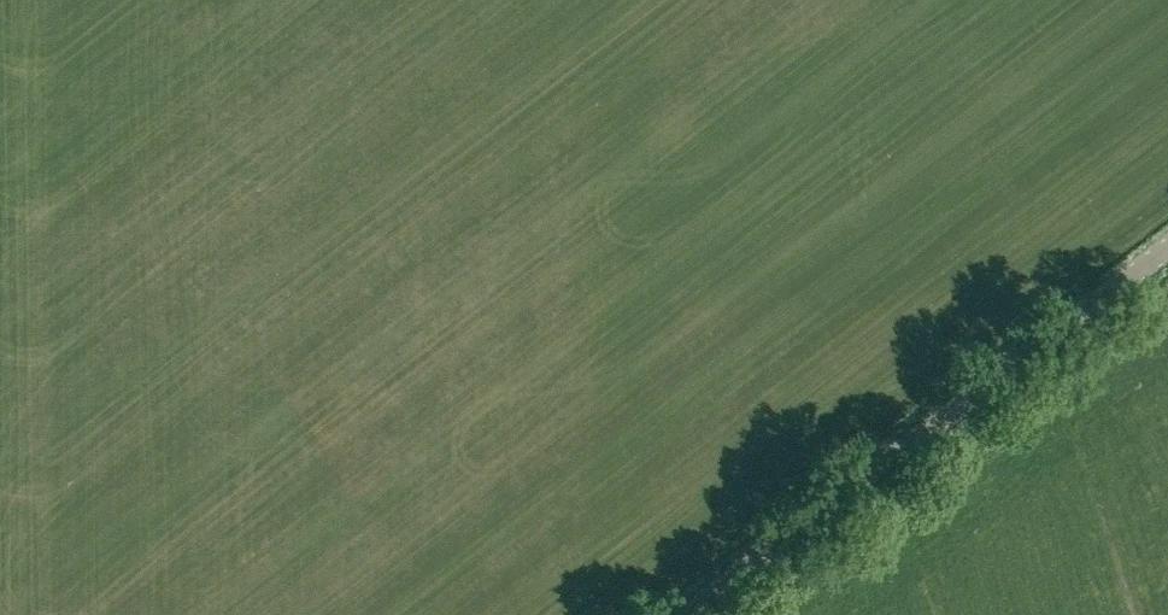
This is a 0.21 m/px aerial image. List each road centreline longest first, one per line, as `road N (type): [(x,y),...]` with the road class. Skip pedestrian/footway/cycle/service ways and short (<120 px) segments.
road 1 (unclassified): [(687,614),(1167,248)]

